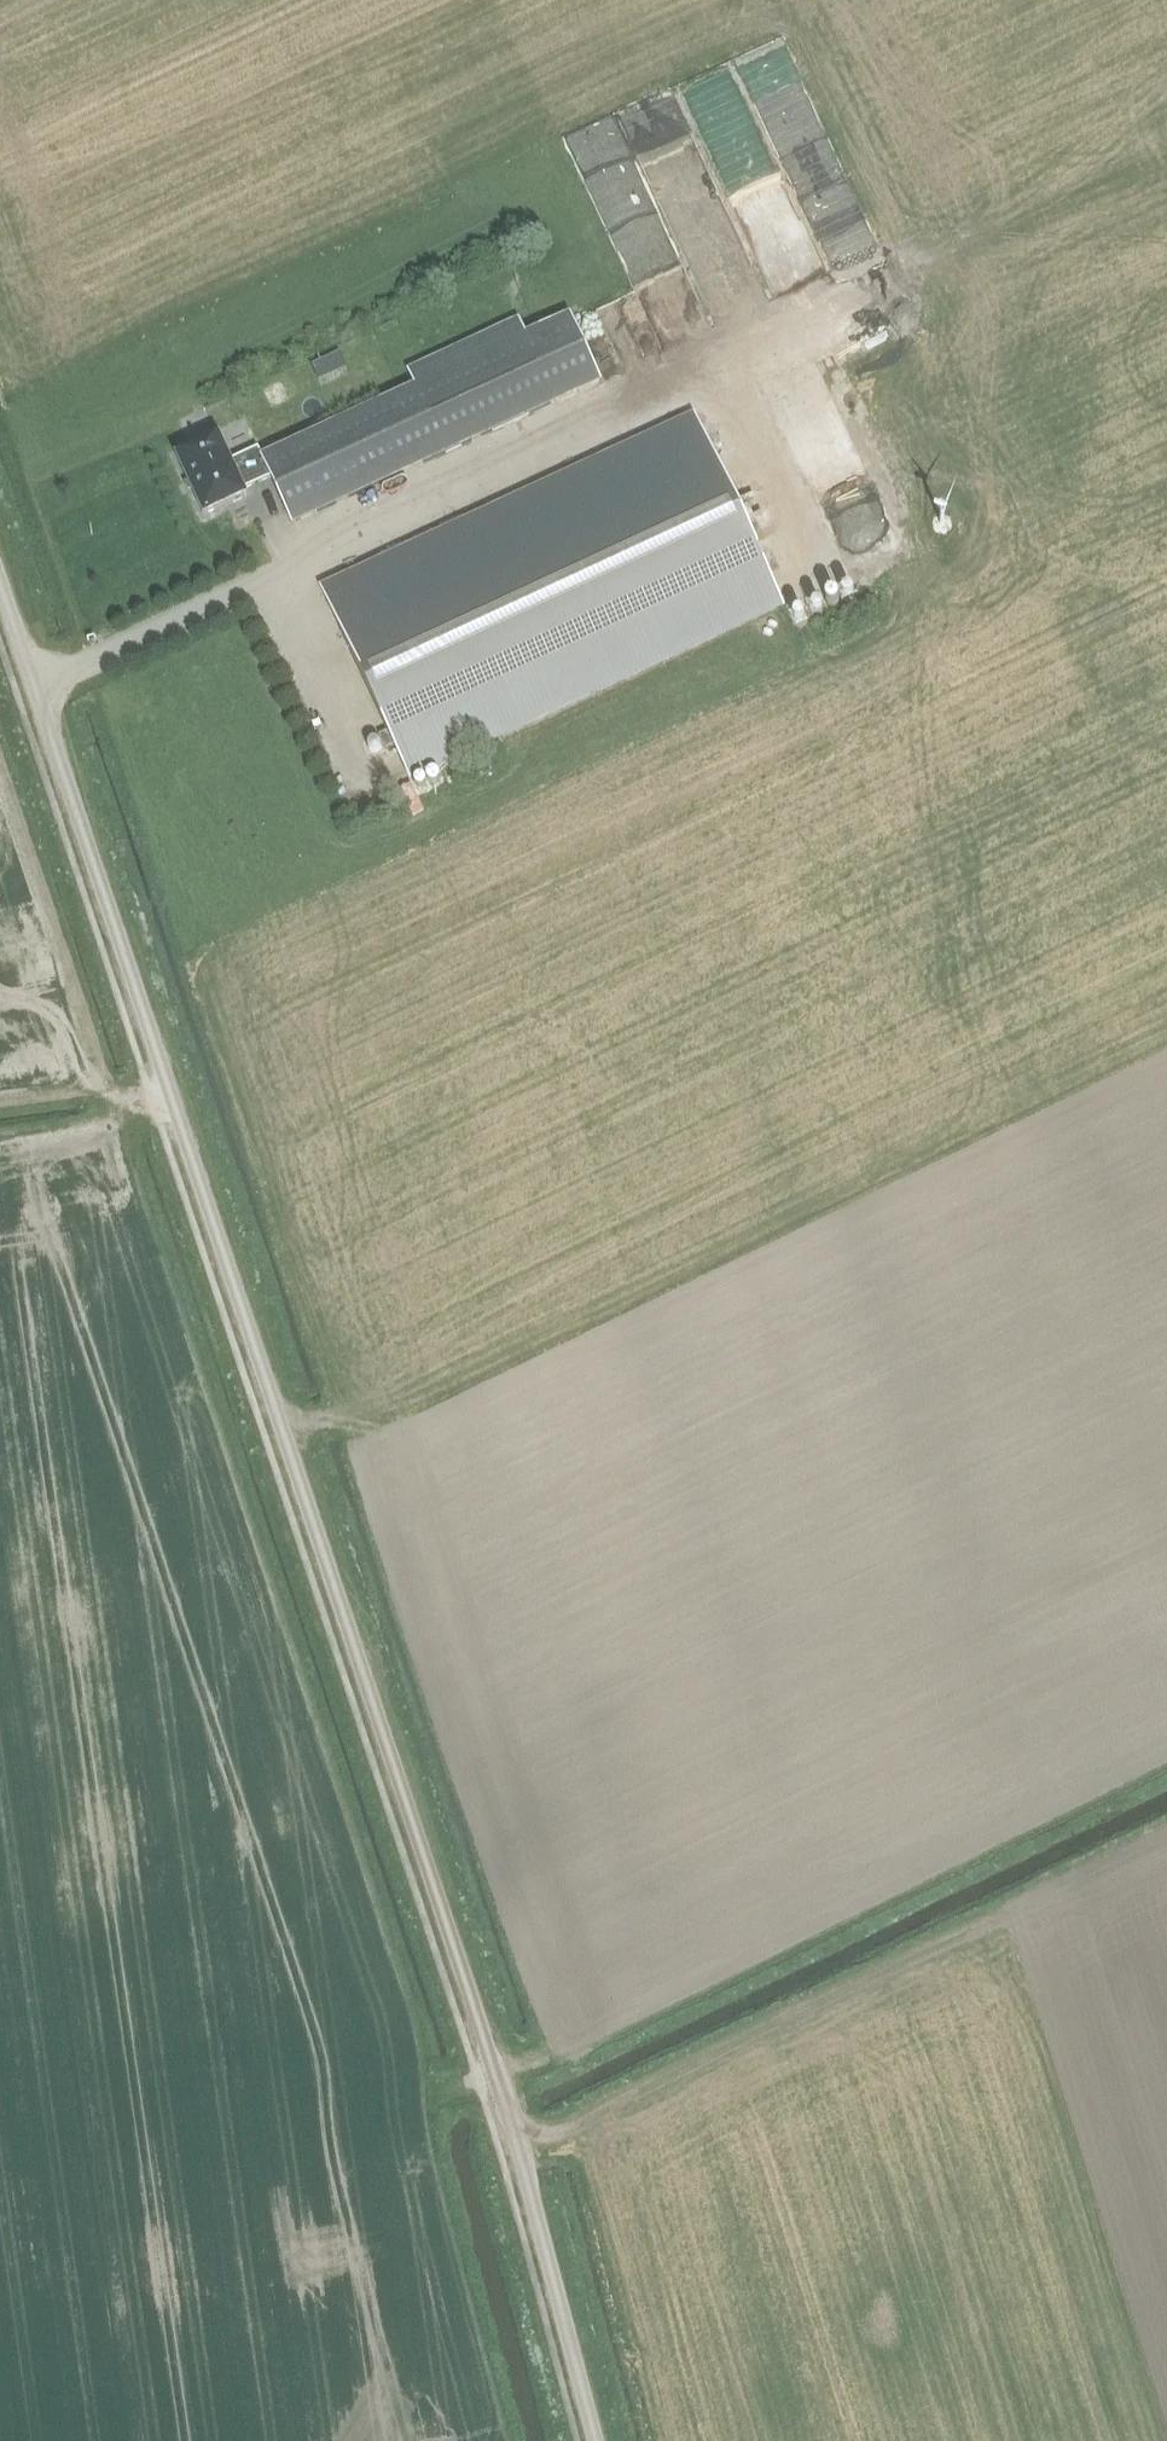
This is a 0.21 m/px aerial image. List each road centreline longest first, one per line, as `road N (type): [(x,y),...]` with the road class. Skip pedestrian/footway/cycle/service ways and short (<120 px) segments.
road 1 (unclassified): [(0,584),(508,2111),(595,2440)]

